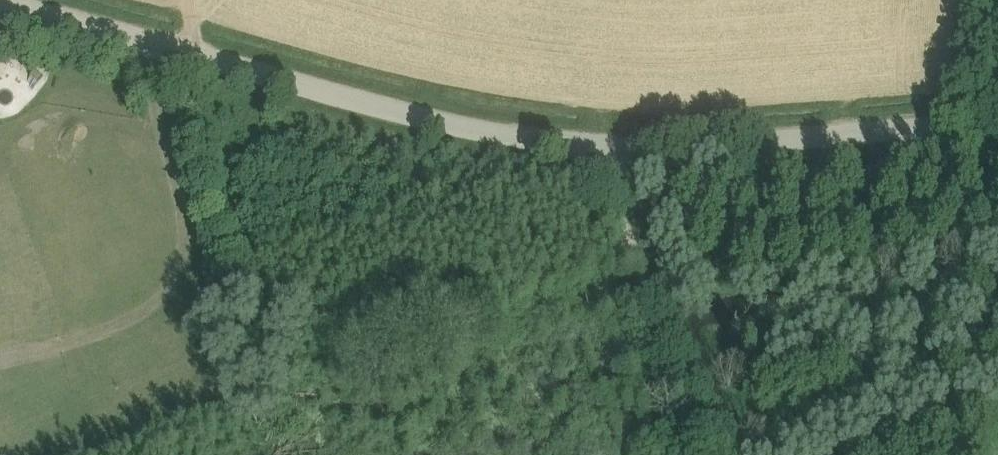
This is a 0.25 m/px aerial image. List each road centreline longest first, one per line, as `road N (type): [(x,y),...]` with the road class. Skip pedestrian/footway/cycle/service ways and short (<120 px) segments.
road 1 (unclassified): [(598,151),(383,110),(139,39)]
road 2 (unclassified): [(0,370),(122,325),(166,288),(180,253),(139,39)]
road 3 (unclassified): [(598,151),(997,118)]
road 4 (track): [(714,454),(598,151)]
road 5 (unclassified): [(139,39),(0,4)]

